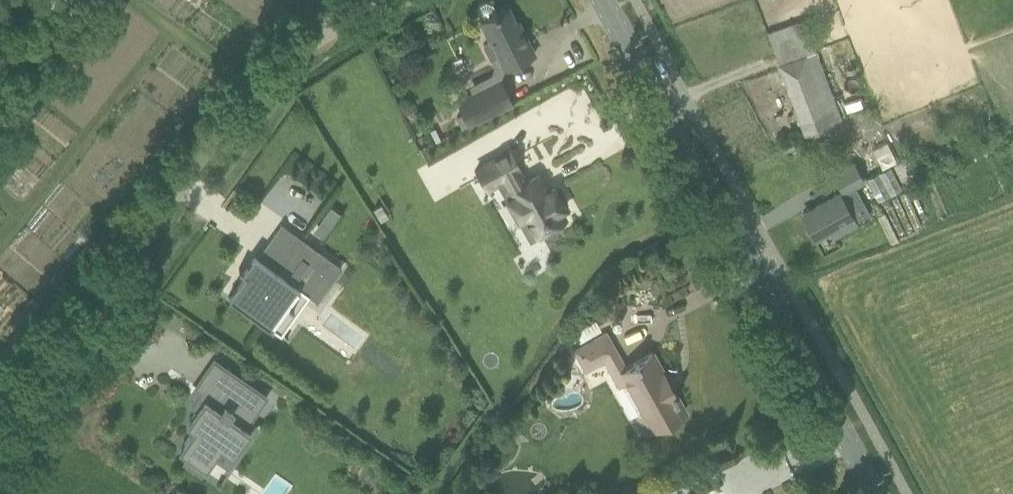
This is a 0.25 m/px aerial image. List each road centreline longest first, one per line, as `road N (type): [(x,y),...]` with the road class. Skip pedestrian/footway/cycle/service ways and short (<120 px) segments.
road 1 (unclassified): [(0,440),(196,154),(246,96),(383,0)]
road 2 (tertiary): [(876,493),(600,0)]

